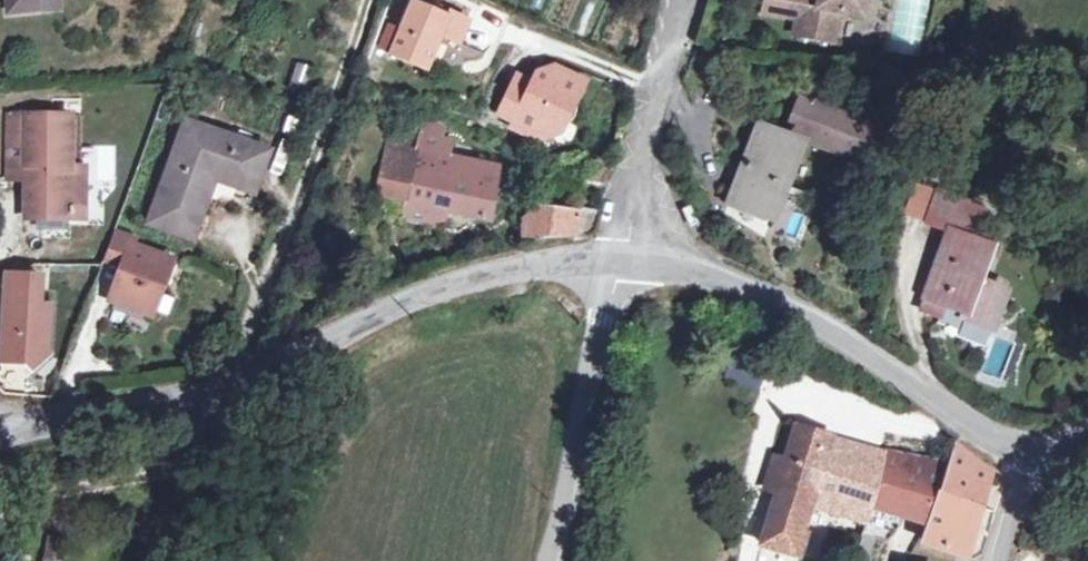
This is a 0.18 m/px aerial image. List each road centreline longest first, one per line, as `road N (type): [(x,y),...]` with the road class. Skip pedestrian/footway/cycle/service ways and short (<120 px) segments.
road 1 (unclassified): [(615,258),(482,275),(232,383),(0,422)]
road 2 (unclassified): [(615,258),(733,282),(818,323),(998,441),(1034,451)]
road 3 (unclassified): [(615,258),(551,560)]
road 4 (unclassified): [(675,0),(615,258)]

